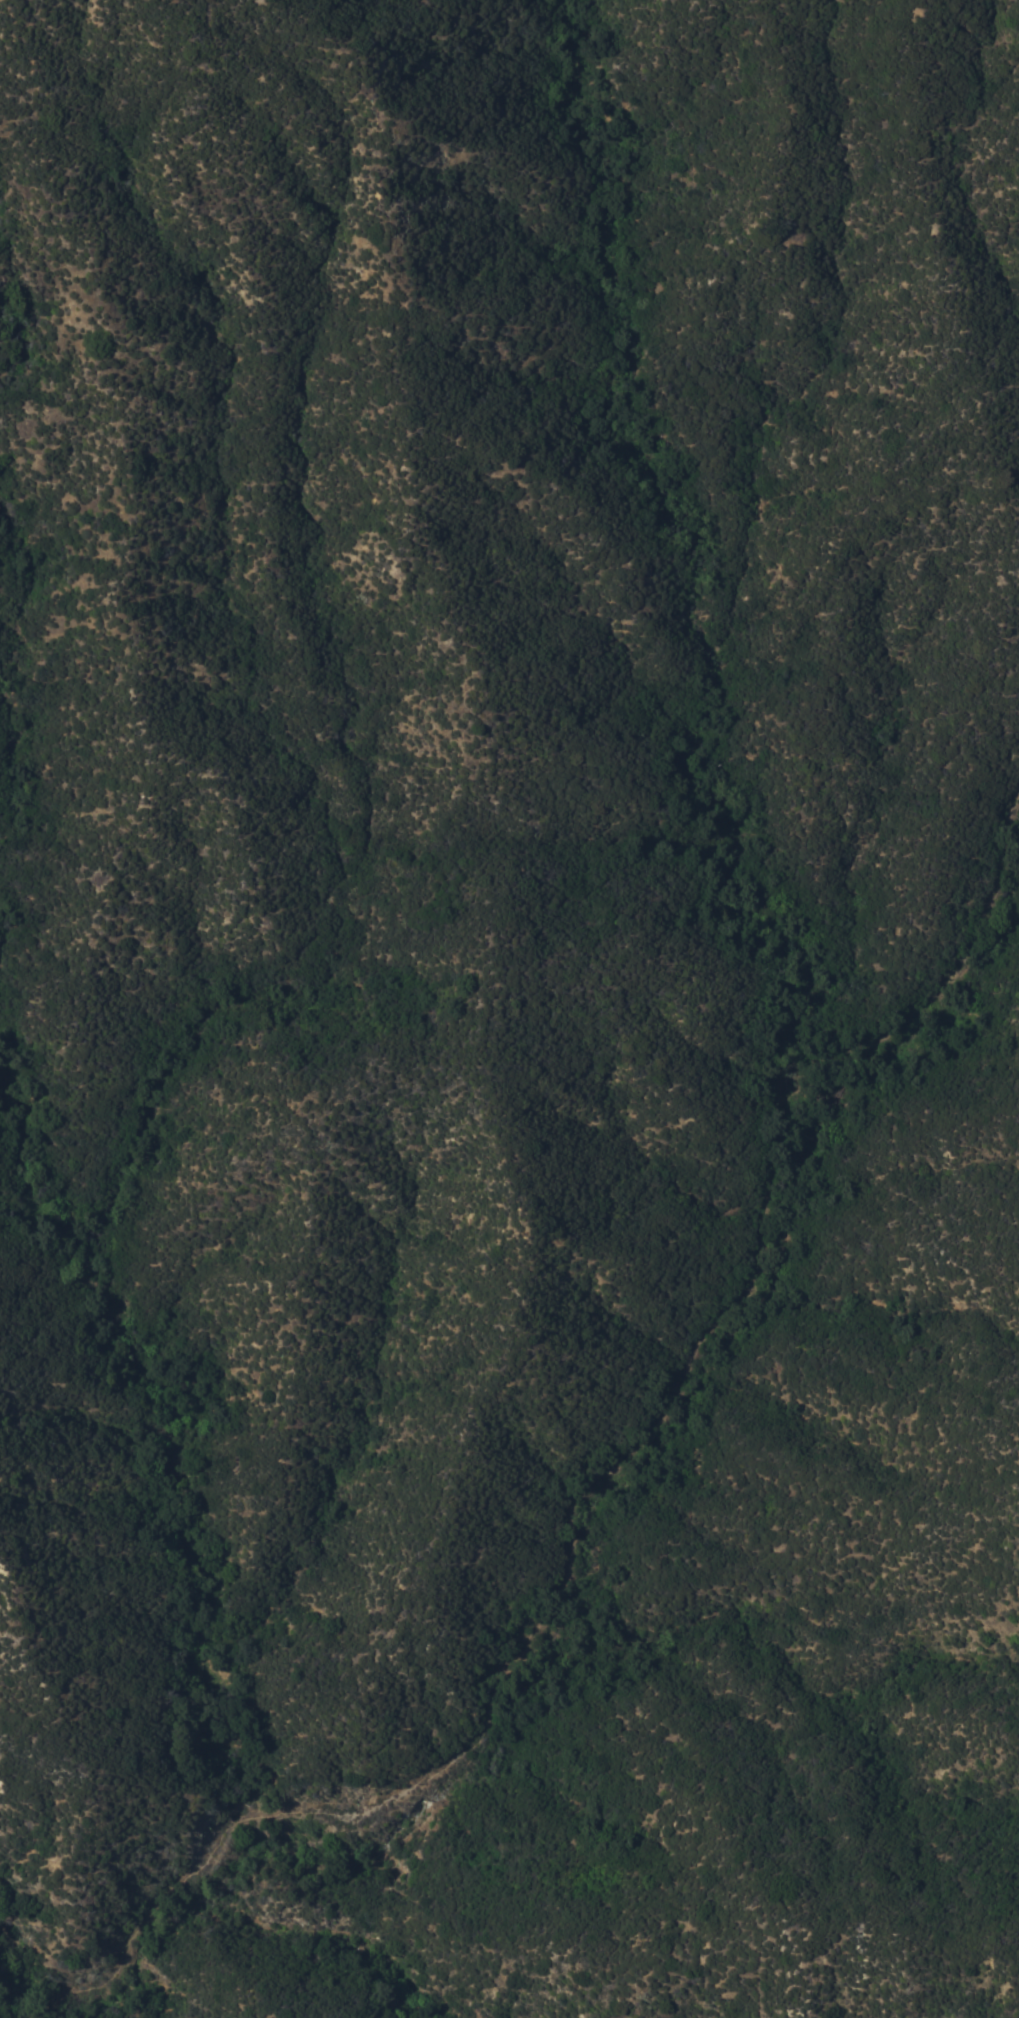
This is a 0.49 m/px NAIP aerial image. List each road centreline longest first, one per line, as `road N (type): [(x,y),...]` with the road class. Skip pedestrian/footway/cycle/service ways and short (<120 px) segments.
road 1 (track): [(107,2017),(159,1991),(174,1944),(246,1876),(260,1847),(287,1836),(350,1840),(478,1814),(505,1793),(550,1692),(571,1667),(589,1533),(603,1508),(630,1501),(666,1472),(770,1324),(776,1277),(797,1248),(791,1162),(833,1083),(964,1000),(997,949),(1018,890)]

